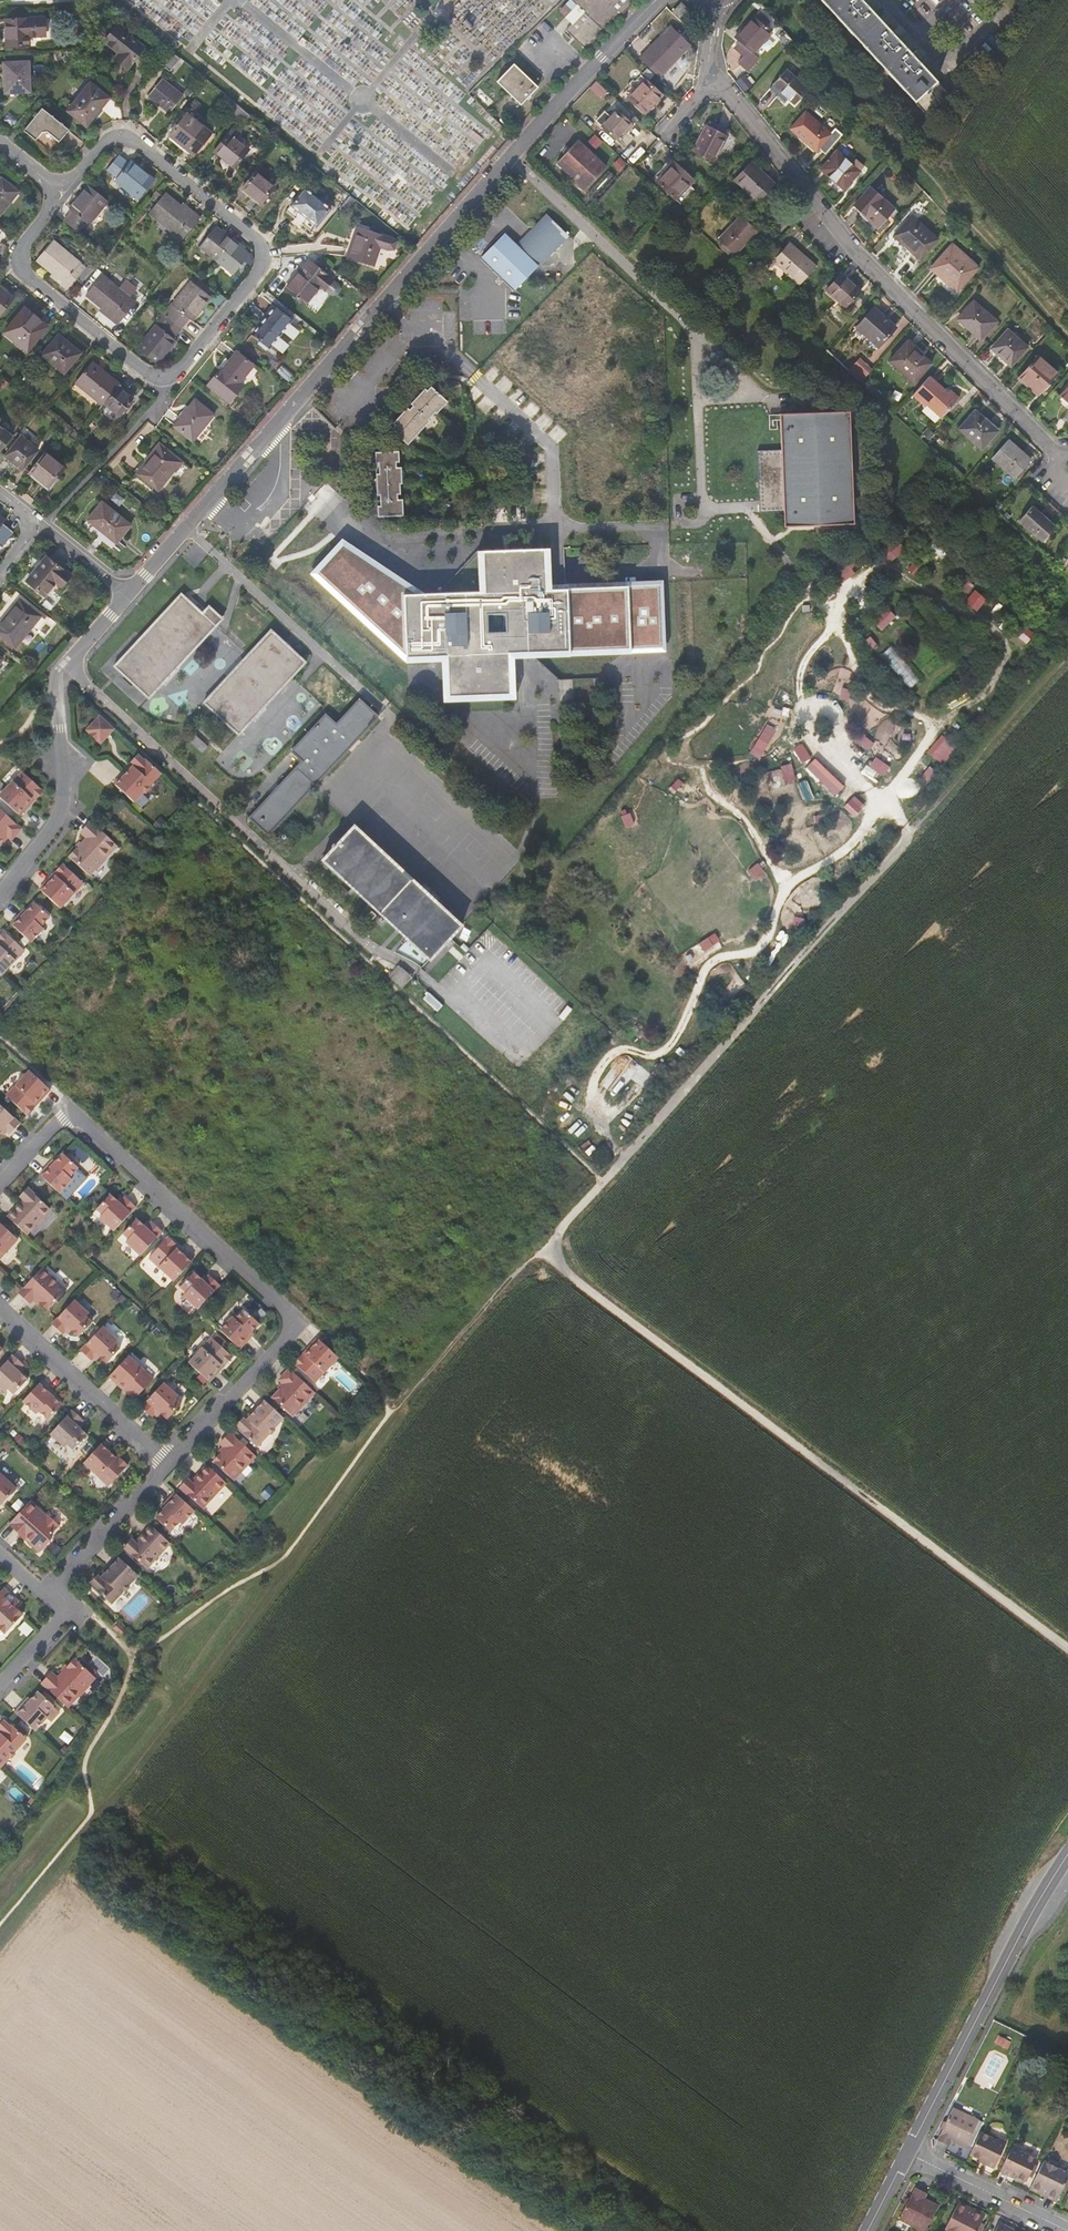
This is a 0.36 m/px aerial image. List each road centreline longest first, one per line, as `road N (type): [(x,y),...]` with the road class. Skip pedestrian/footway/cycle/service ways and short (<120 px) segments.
road 1 (residential): [(658,0),(125,595)]
road 2 (track): [(557,1232),(1067,663)]
road 3 (track): [(1067,1650),(571,1277),(558,1262),(557,1232)]
road 4 (track): [(0,1924),(90,1815),(86,1761),(136,1658),(287,1555),(389,1413)]
road 5 (track): [(0,1940),(327,1525),(384,1439),(389,1413)]
road 6 (residential): [(63,196),(23,245),(25,275),(150,377),(171,377),(262,270),(262,247),(137,143),(126,138),(103,147)]
road 7 (residential): [(1067,469),(856,254),(711,76)]
road 8 (track): [(1067,329),(779,0)]
road 9 (residential): [(0,1185),(60,1121),(83,1120),(287,1308)]
road 10 (residential): [(0,893),(66,802),(62,677),(125,595)]
road 11 (tertiary): [(1067,1854),(908,2155)]
road 12 (track): [(557,1232),(389,1413)]
road 13 (residential): [(0,1311),(167,1464)]
road 14 (residential): [(167,1464),(287,1341),(287,1308)]
road 15 (residential): [(1066,2230),(908,2155)]
road 16 (residential): [(49,1593),(167,1464)]
road 17 (residential): [(995,0),(995,18),(949,61),(886,0)]
road 18 (track): [(389,1413),(370,1381),(287,1308)]
road 19 (residential): [(125,595),(23,514)]
road 20 (residential): [(49,1593),(68,1611),(0,1685)]

